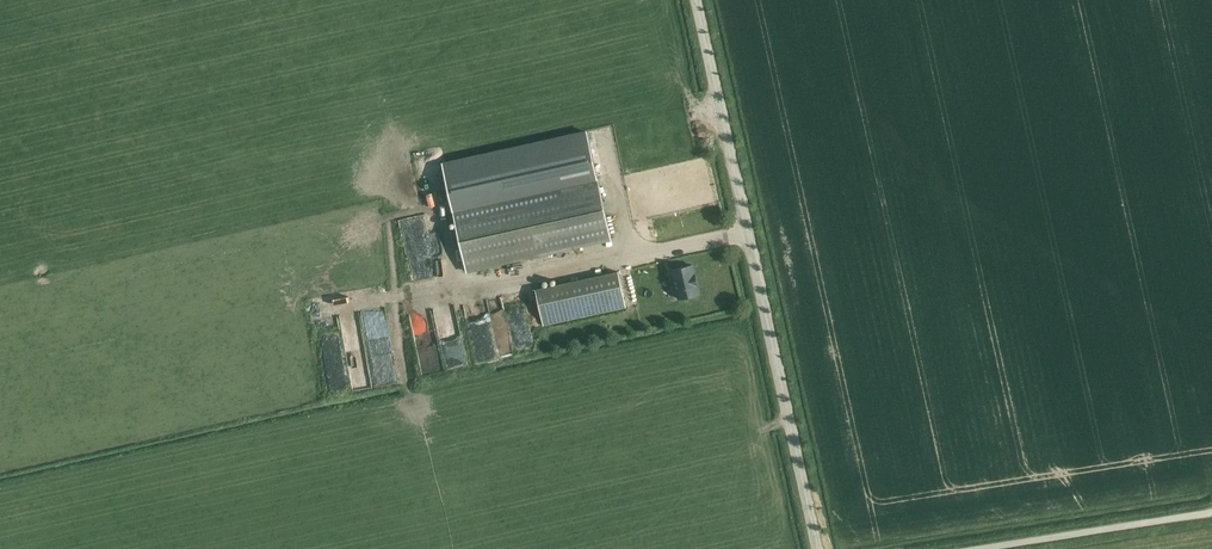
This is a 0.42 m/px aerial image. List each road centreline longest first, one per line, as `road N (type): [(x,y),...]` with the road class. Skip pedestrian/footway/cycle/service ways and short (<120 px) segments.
road 1 (unclassified): [(828,548),(709,0)]
road 2 (unclassified): [(965,548),(1211,511)]

